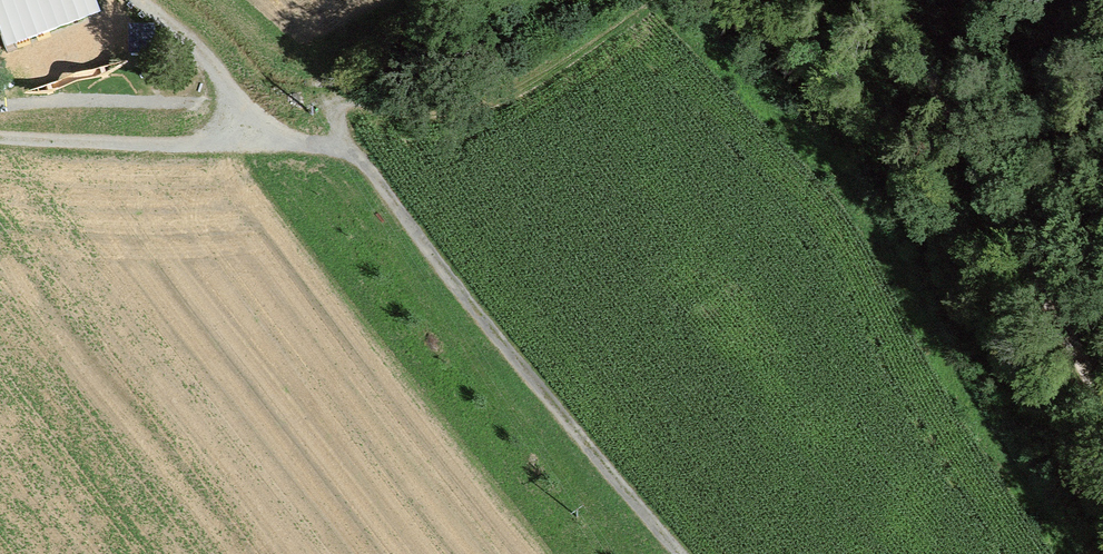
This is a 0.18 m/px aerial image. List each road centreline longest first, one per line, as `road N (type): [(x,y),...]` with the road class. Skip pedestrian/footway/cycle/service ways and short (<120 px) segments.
road 1 (track): [(682,553),(439,270),(360,159),(320,144)]
road 2 (track): [(895,0),(955,134),(1102,410)]
road 3 (track): [(320,144),(0,142)]
road 4 (track): [(0,108),(243,106)]
road 5 (track): [(137,0),(210,59),(243,106),(246,145)]

